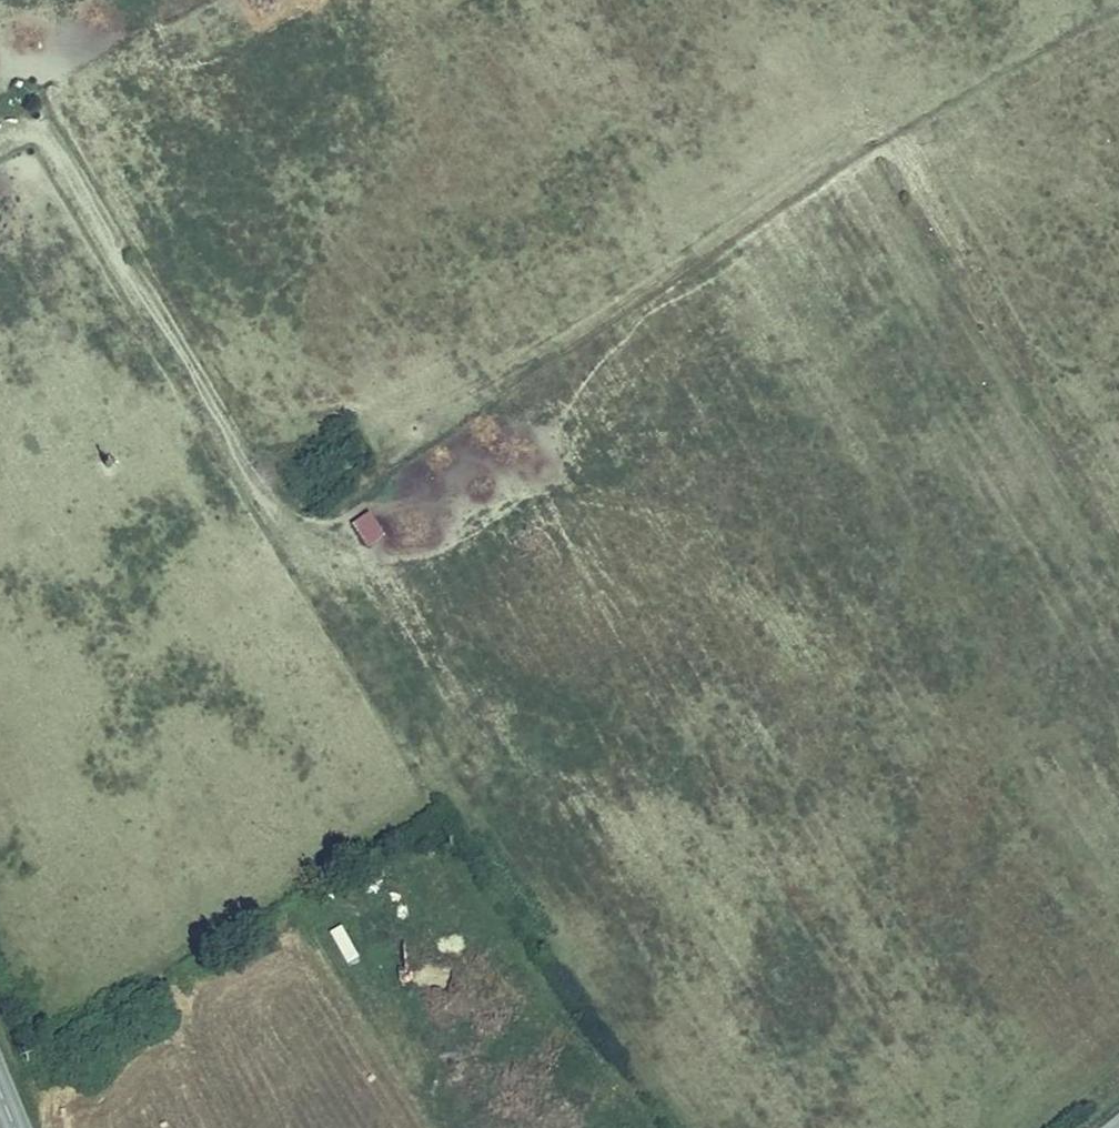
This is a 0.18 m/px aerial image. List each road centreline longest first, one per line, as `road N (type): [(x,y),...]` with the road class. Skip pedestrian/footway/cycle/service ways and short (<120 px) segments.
road 1 (track): [(34,133),(419,756),(693,1127)]
road 2 (track): [(249,481),(528,337),(833,150),(928,108),(1105,0)]

